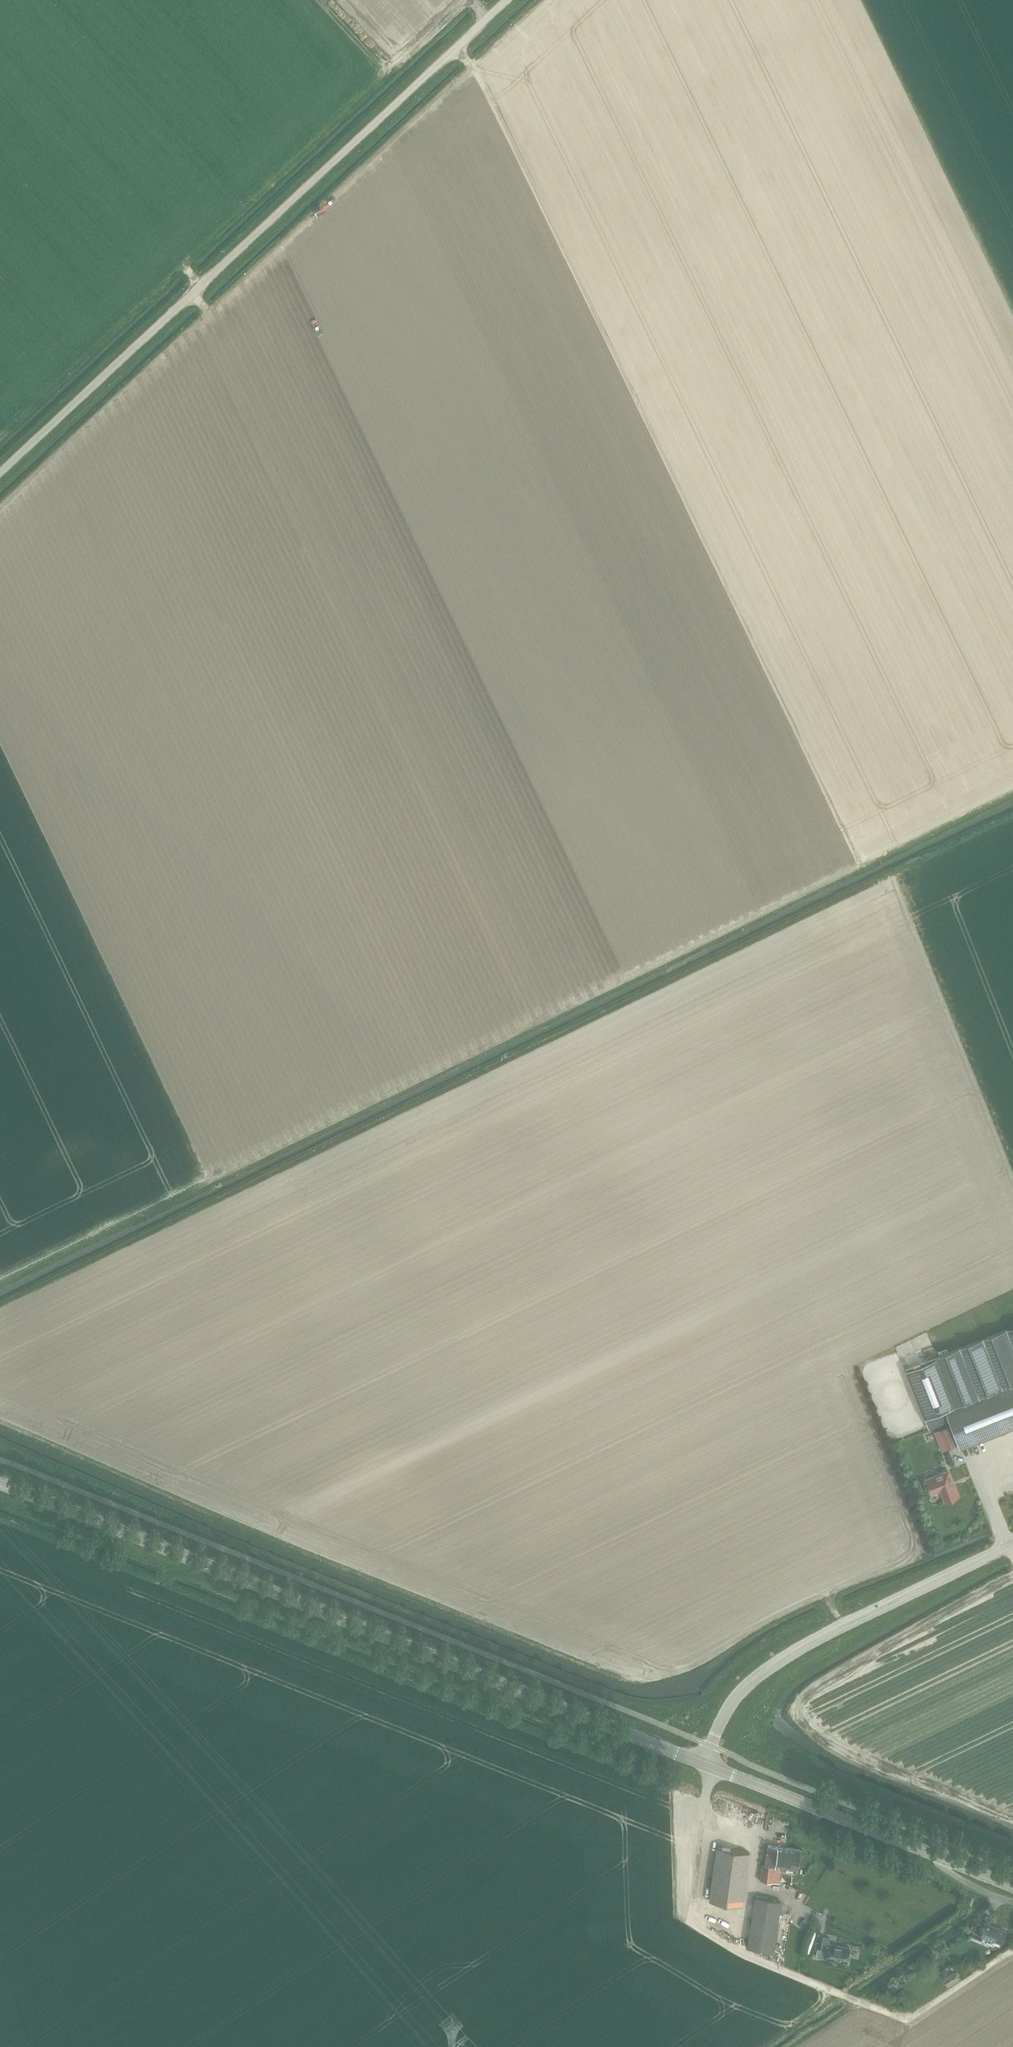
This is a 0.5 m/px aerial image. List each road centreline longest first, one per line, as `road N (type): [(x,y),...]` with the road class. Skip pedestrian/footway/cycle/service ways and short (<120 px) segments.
road 1 (secondary): [(709,1766),(0,1483)]
road 2 (unclassified): [(0,472),(505,0)]
road 3 (tertiary): [(709,1766),(728,1711),(758,1676),(823,1632),(1012,1544)]
road 4 (secondary): [(1012,1887),(709,1766)]
road 5 (track): [(1012,1951),(904,2020),(832,1990)]

